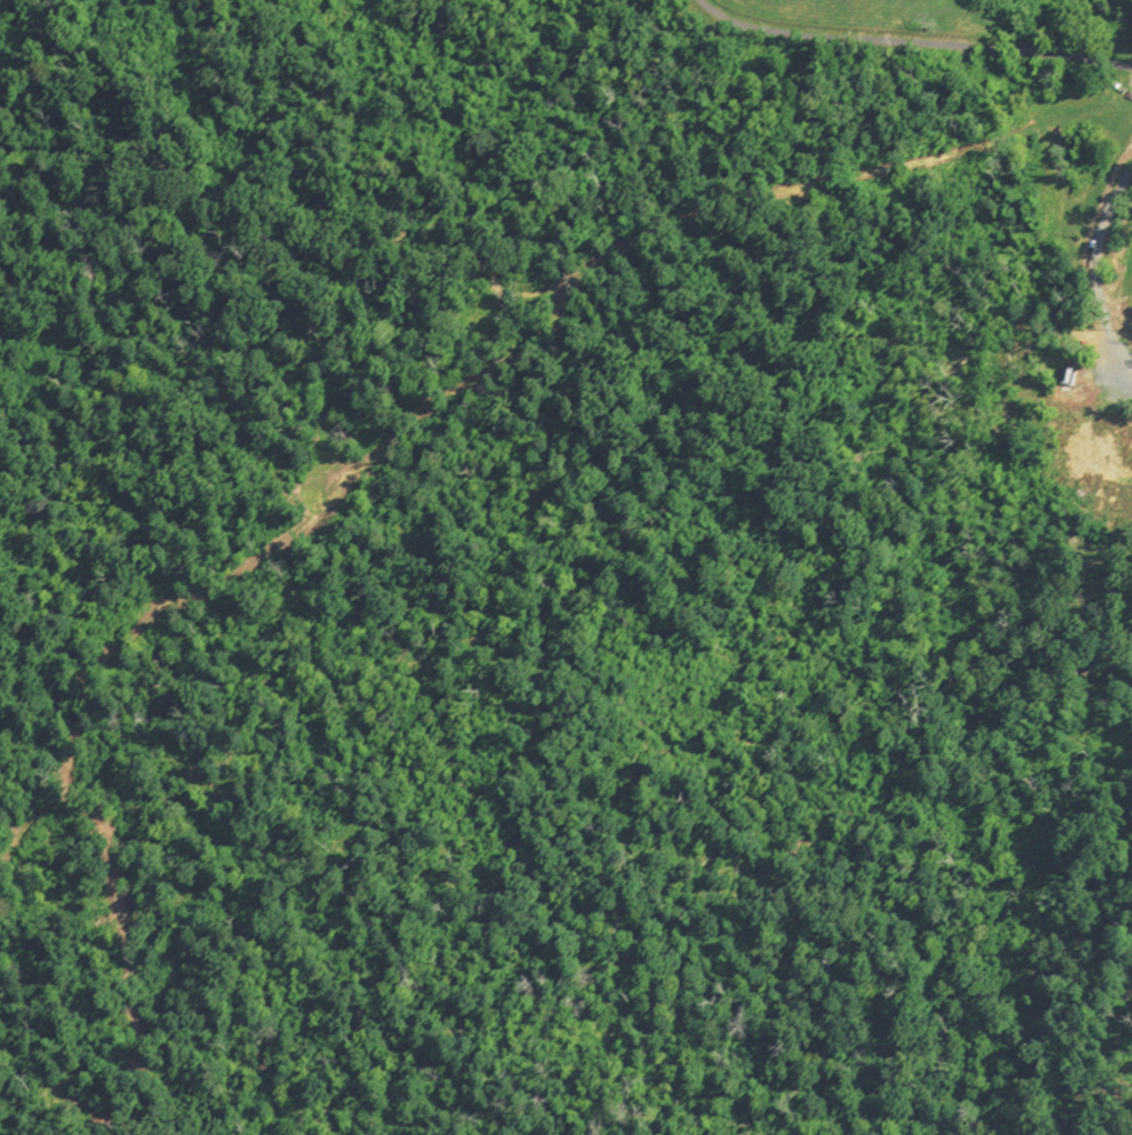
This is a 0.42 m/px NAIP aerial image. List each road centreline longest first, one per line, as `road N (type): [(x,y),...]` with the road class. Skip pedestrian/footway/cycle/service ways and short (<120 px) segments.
road 1 (residential): [(1131,111),(952,137),(822,173),(733,223),(662,220),(591,201),(223,177),(171,140),(106,118),(41,124),(0,151)]

